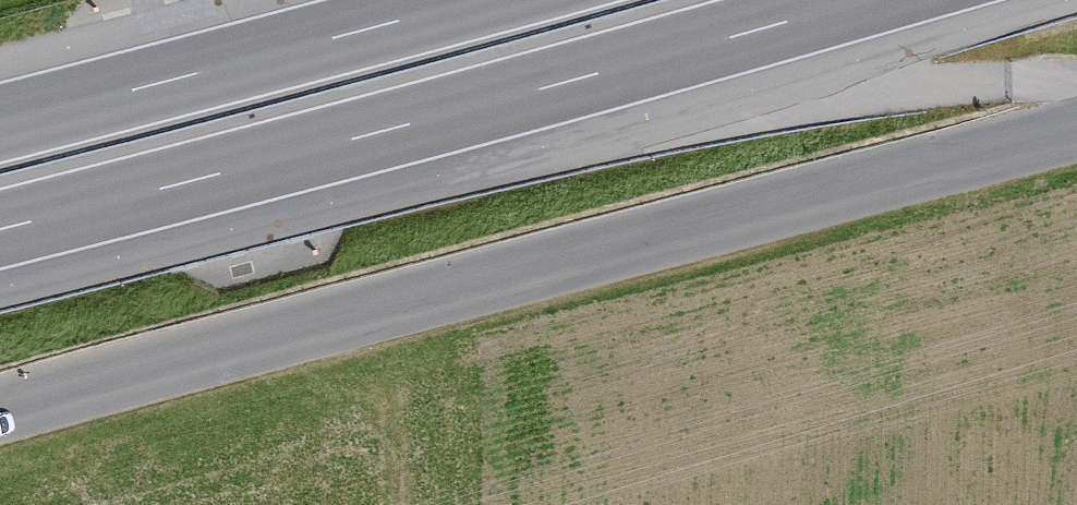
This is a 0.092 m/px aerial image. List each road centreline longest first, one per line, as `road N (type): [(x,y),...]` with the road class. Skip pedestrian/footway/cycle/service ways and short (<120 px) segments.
road 1 (unclassified): [(0,412),(1076,129)]
road 2 (motorway): [(0,228),(857,0)]
road 3 (motorway): [(476,0),(0,123)]

